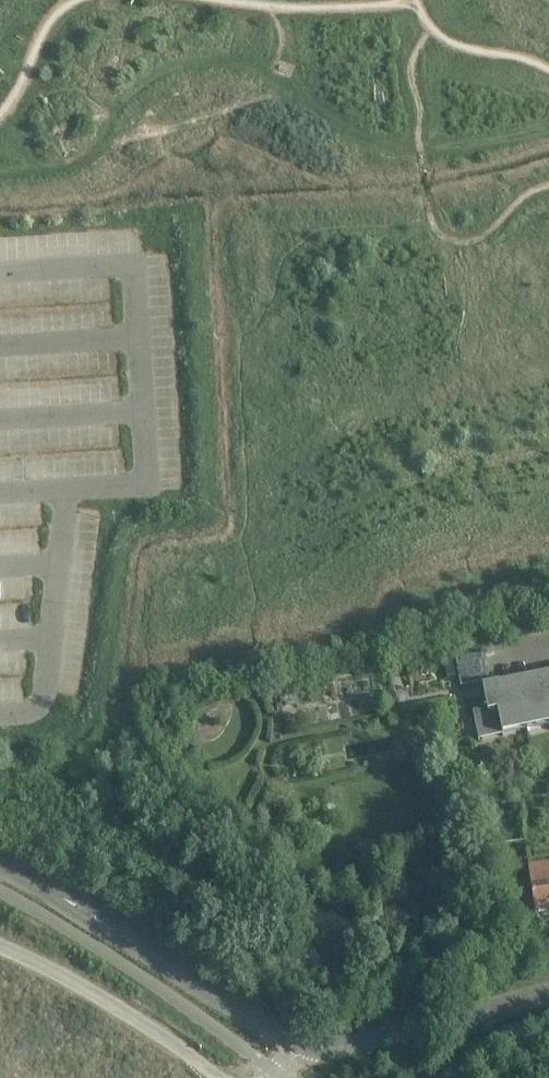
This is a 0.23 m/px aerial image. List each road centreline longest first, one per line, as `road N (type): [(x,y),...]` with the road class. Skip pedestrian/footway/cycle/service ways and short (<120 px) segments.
road 1 (unclassified): [(0,860),(103,920),(300,1060),(548,995)]

